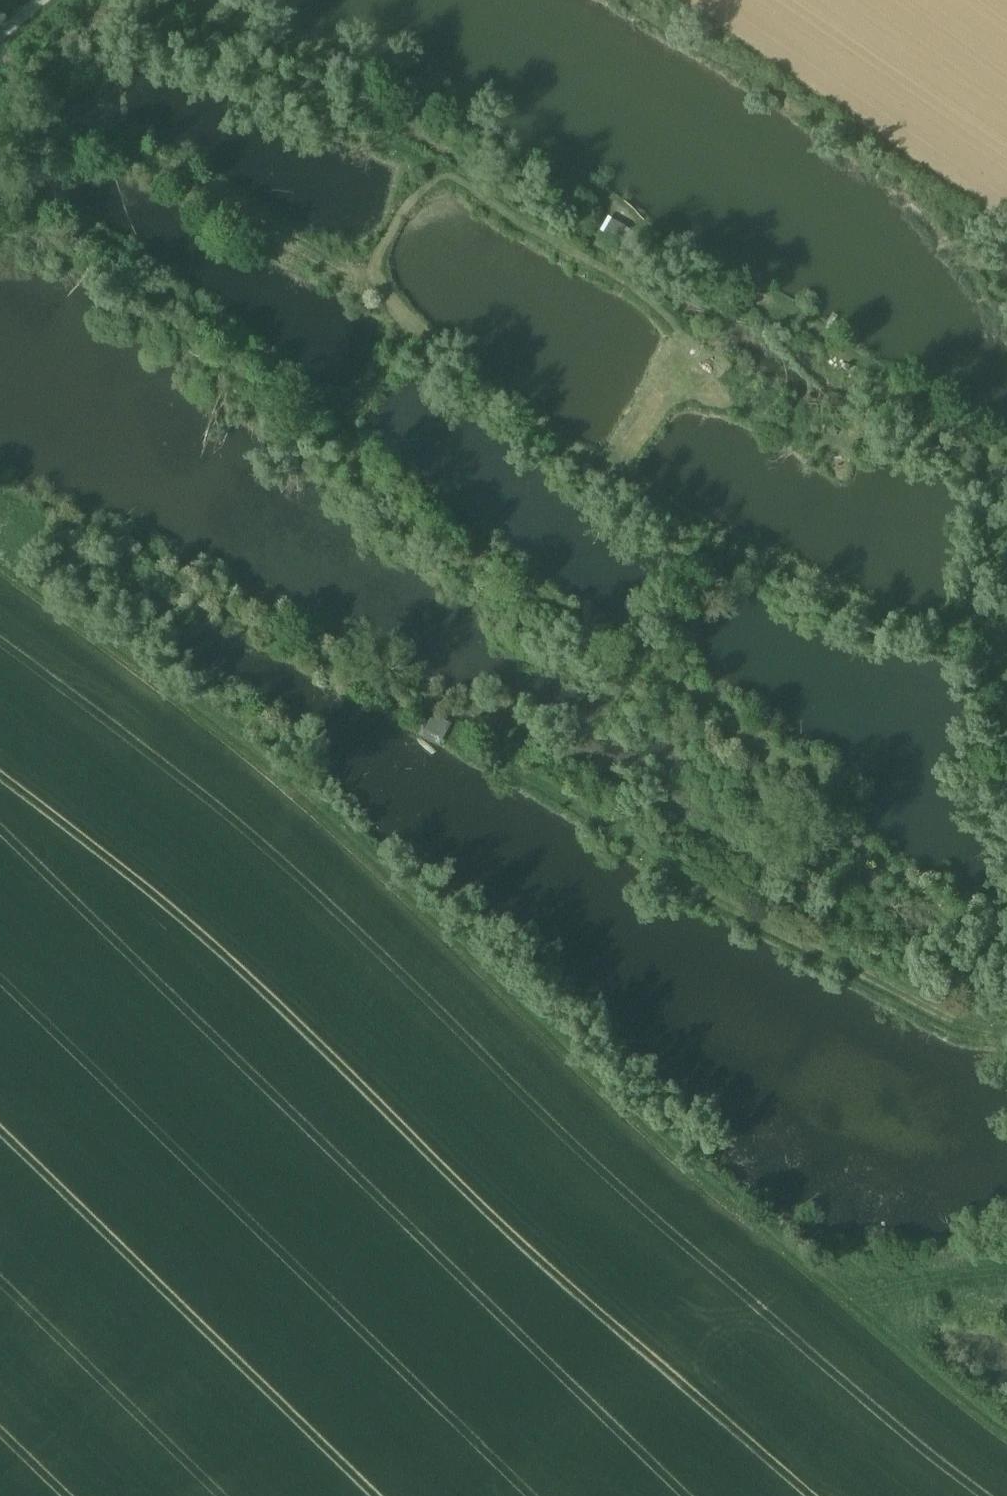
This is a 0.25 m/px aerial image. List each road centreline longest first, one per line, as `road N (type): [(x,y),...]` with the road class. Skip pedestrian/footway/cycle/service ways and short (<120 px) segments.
road 1 (track): [(1006,1027),(970,1030),(707,891),(464,738)]

